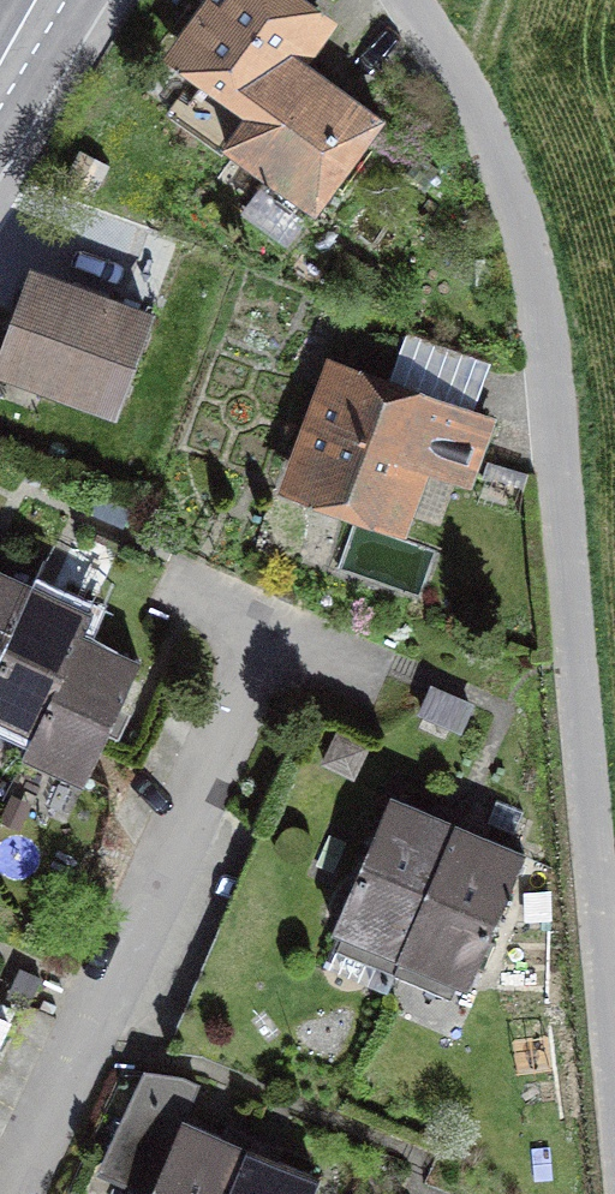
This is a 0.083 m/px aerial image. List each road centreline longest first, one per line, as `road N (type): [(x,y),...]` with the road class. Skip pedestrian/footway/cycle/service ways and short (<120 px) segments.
road 1 (unclassified): [(410,0),(449,57),(522,213),(559,376),(614,988)]
road 2 (residential): [(254,653),(14,1193)]

